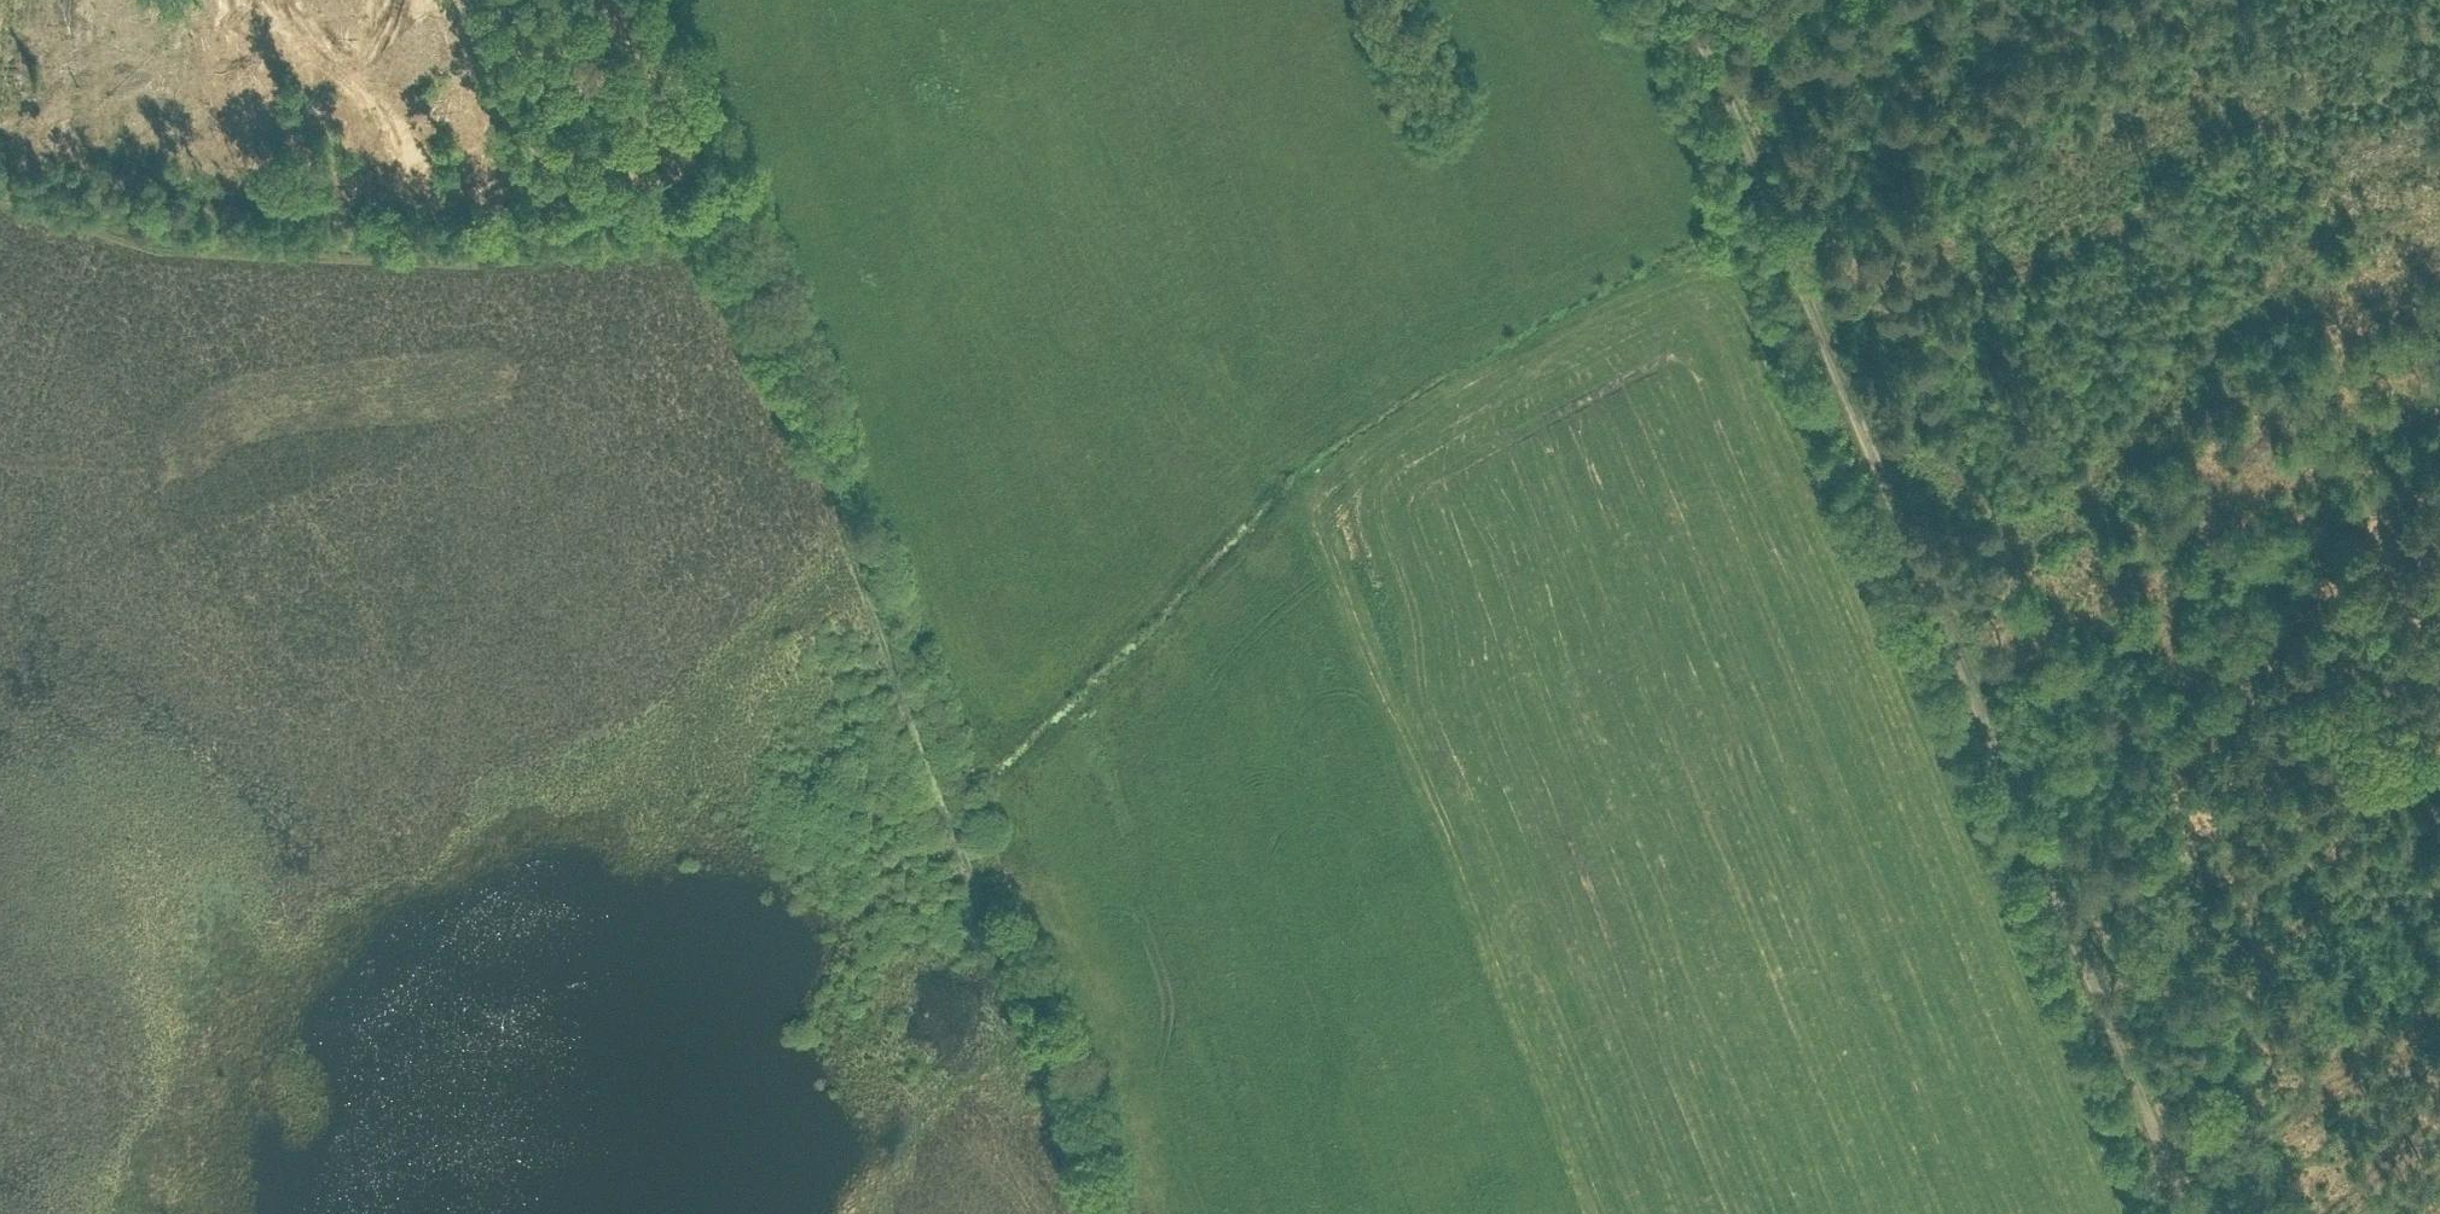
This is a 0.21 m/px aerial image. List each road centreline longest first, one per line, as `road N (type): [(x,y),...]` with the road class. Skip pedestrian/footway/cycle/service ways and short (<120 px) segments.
road 1 (track): [(1690,0),(1750,163),(2198,1213)]
road 2 (track): [(584,0),(667,227),(584,246),(352,238),(71,202),(0,182)]

